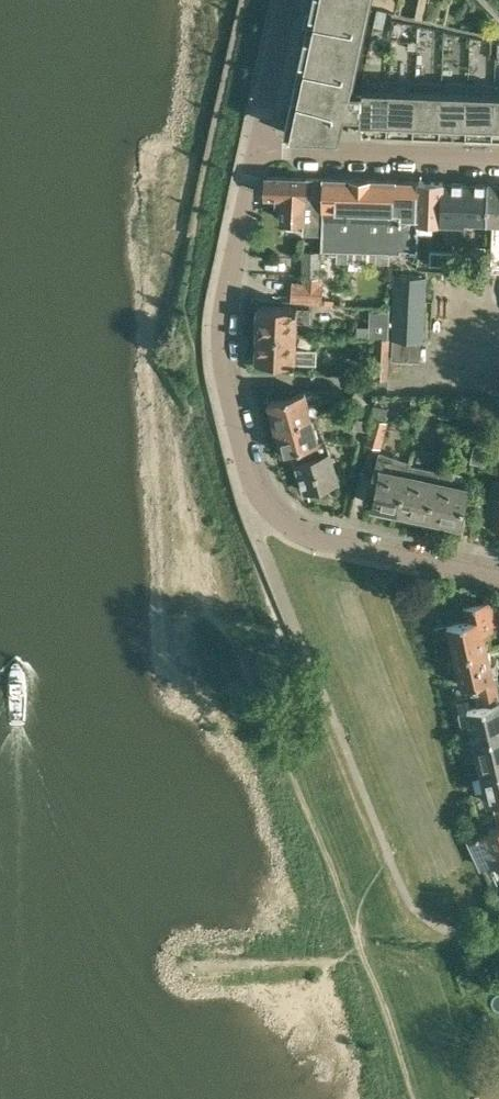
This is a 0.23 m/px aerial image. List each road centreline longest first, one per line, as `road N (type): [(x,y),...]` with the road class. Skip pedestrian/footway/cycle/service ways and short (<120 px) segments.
road 1 (residential): [(498,575),(314,537),(276,517),(253,490),(221,324),(255,151)]
road 2 (residential): [(255,151),(498,158)]
road 3 (residential): [(255,151),(287,0)]

